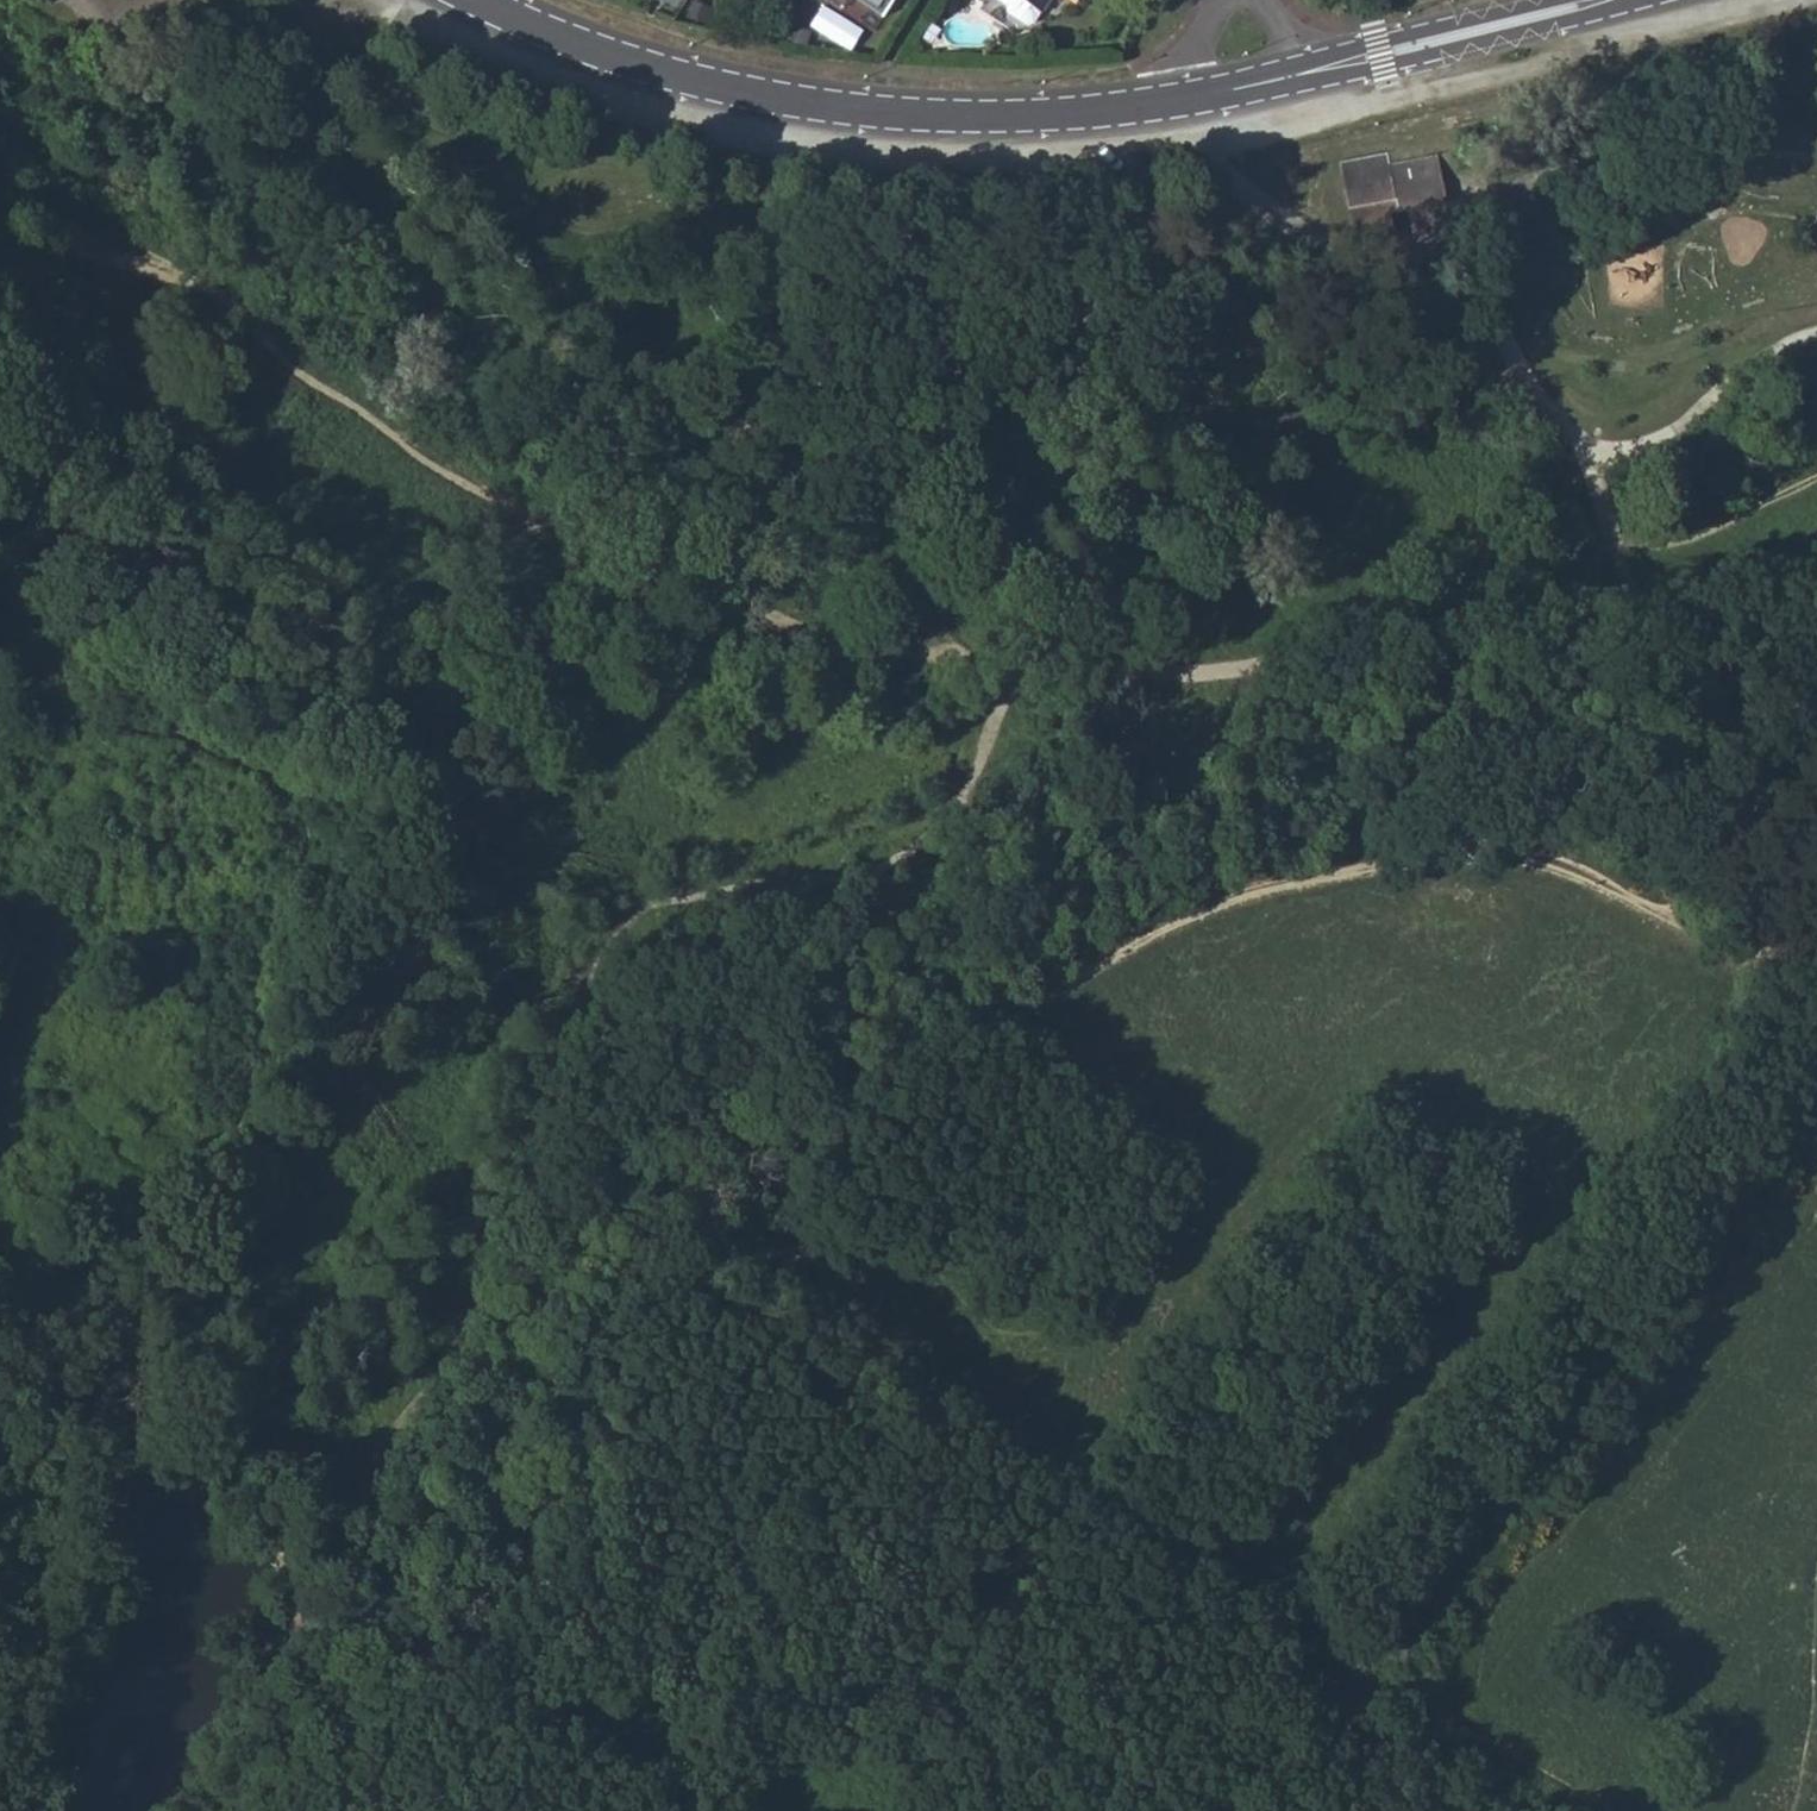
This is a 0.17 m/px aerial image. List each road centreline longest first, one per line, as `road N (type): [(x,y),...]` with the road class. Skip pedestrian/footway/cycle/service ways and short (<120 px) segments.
road 1 (tertiary): [(483,0),(646,68),(847,110),(1026,118),(1184,99)]
road 2 (track): [(655,433),(793,487),(832,487),(1170,368)]
road 3 (tertiary): [(1309,71),(1600,0)]
road 4 (track): [(149,0),(380,11),(392,3)]
road 5 (tertiary): [(1184,99),(1309,71)]

